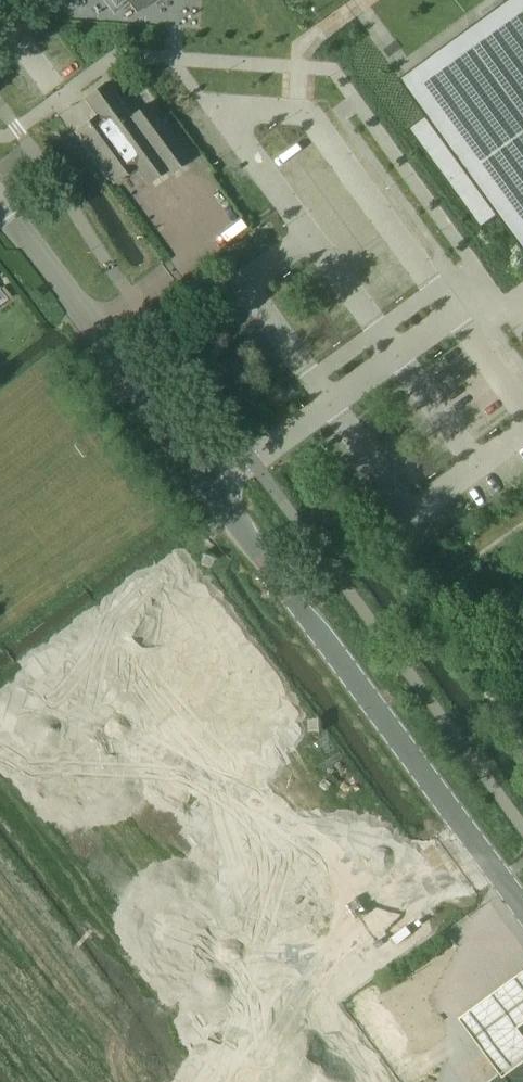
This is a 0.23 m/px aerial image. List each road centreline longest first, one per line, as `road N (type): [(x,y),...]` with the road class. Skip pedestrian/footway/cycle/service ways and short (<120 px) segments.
road 1 (unclassified): [(465,831),(0,205)]
road 2 (residential): [(106,639),(324,933)]
road 3 (residential): [(305,1061),(251,986),(324,933)]
road 4 (residential): [(324,933),(465,831)]

